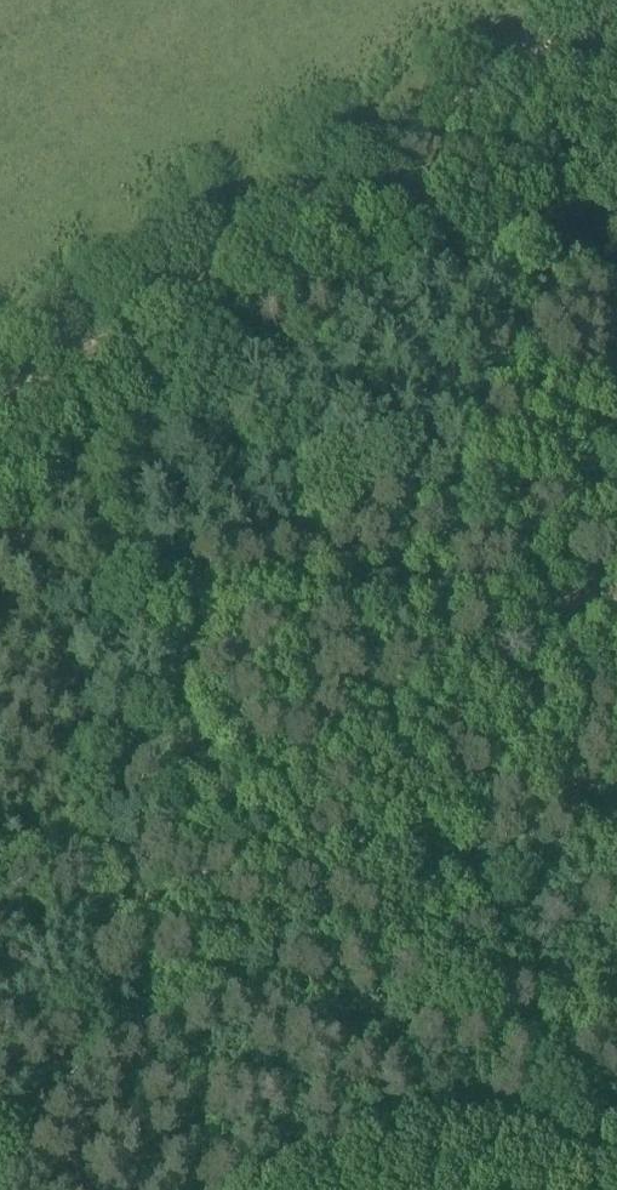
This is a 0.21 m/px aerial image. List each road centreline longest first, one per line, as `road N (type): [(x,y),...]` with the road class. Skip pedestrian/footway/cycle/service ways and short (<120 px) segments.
road 1 (track): [(616,5),(0,399)]
road 2 (track): [(218,1189),(18,528)]

